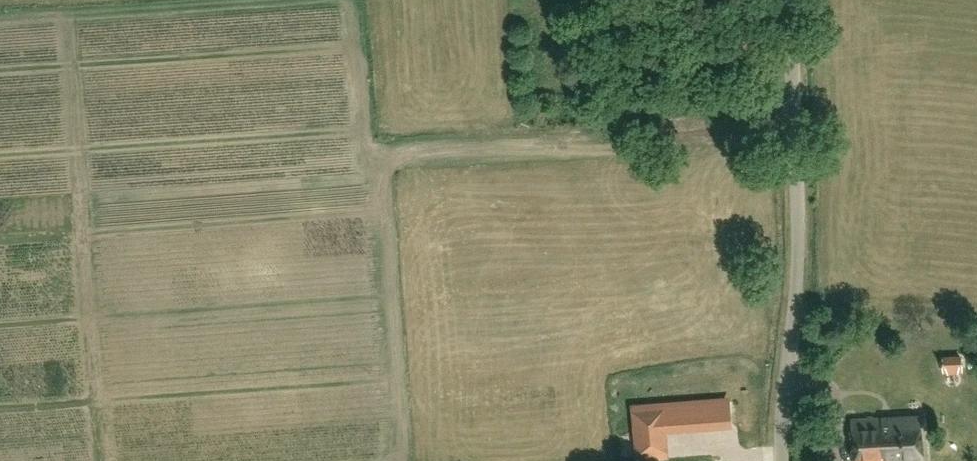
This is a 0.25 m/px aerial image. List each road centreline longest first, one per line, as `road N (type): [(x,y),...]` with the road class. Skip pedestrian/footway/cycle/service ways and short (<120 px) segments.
road 1 (unclassified): [(786,460),(803,259),(792,0)]

